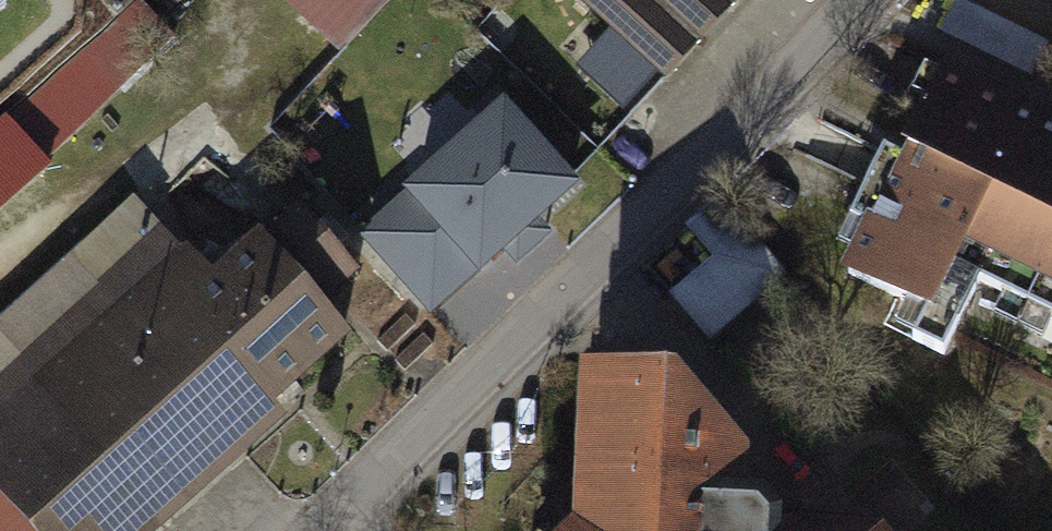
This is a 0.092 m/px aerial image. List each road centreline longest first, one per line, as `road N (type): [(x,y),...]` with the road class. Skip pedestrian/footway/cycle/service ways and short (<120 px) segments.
road 1 (residential): [(332,530),(819,0)]

